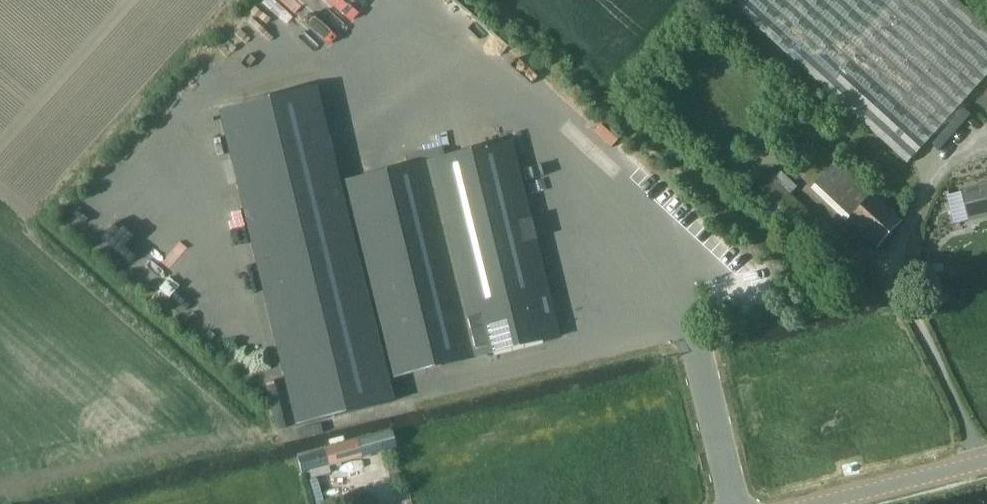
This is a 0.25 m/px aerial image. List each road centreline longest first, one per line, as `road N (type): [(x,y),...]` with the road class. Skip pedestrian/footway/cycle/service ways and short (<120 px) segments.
road 1 (tertiary): [(821,503),(986,463)]

